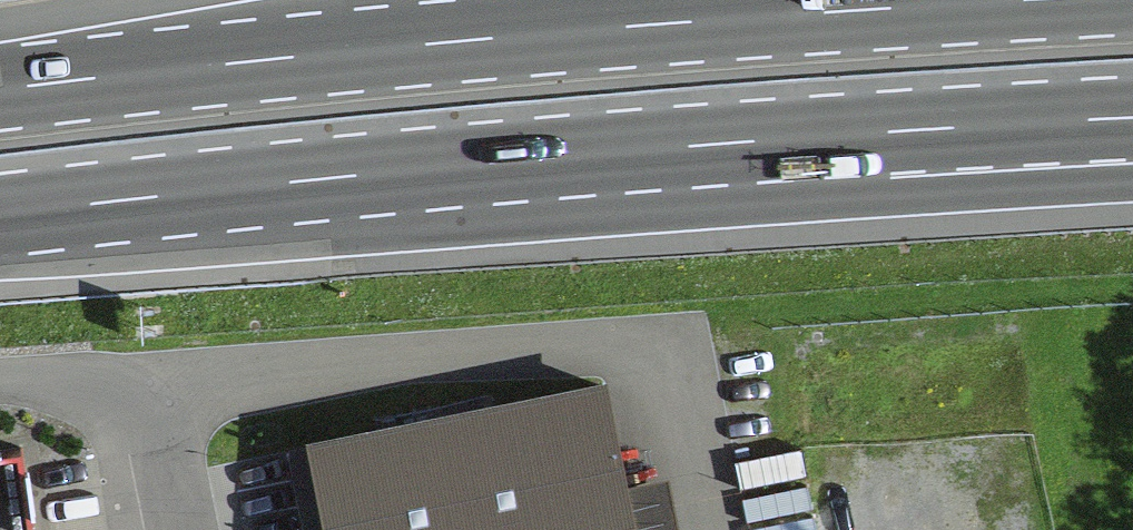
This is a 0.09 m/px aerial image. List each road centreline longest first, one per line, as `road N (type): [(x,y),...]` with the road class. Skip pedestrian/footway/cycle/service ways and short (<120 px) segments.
road 1 (motorway): [(0,218),(211,193),(1132,132)]
road 2 (motorway): [(1006,6),(410,47),(0,92)]
road 3 (motorway): [(1132,1),(1006,6)]
road 4 (unclassified): [(180,529),(155,408)]

